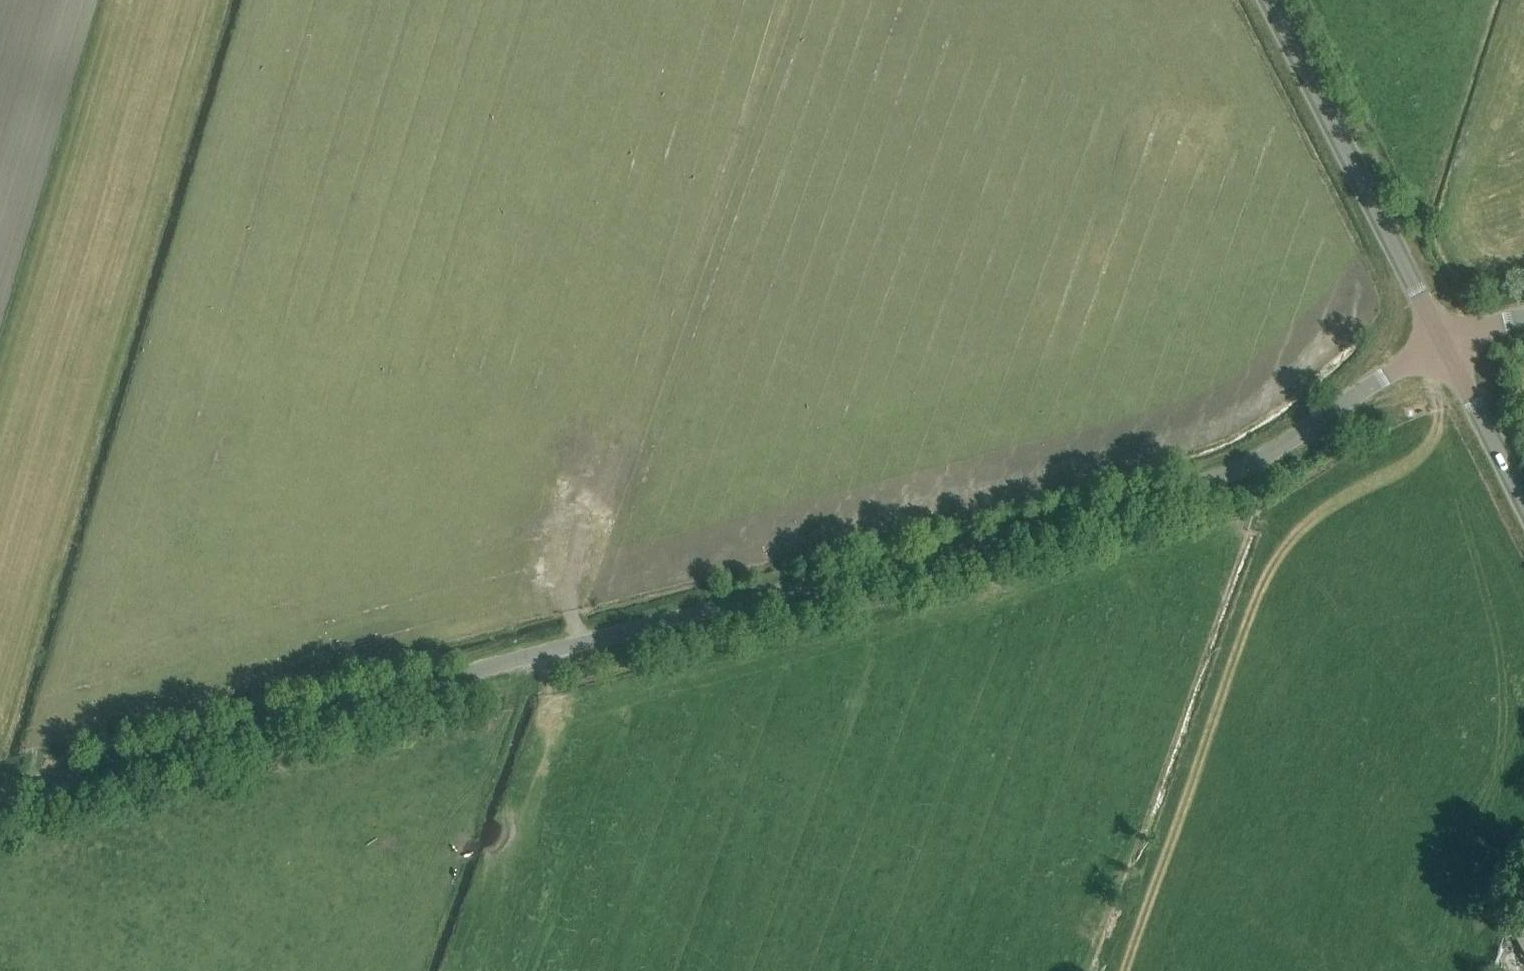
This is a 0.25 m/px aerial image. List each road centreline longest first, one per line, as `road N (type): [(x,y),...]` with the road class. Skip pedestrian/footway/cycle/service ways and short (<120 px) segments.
road 1 (unclassified): [(0,799),(1255,468),(1446,347)]
road 2 (tertiary): [(1446,347),(1268,0)]
road 3 (tertiary): [(1523,503),(1446,347)]

